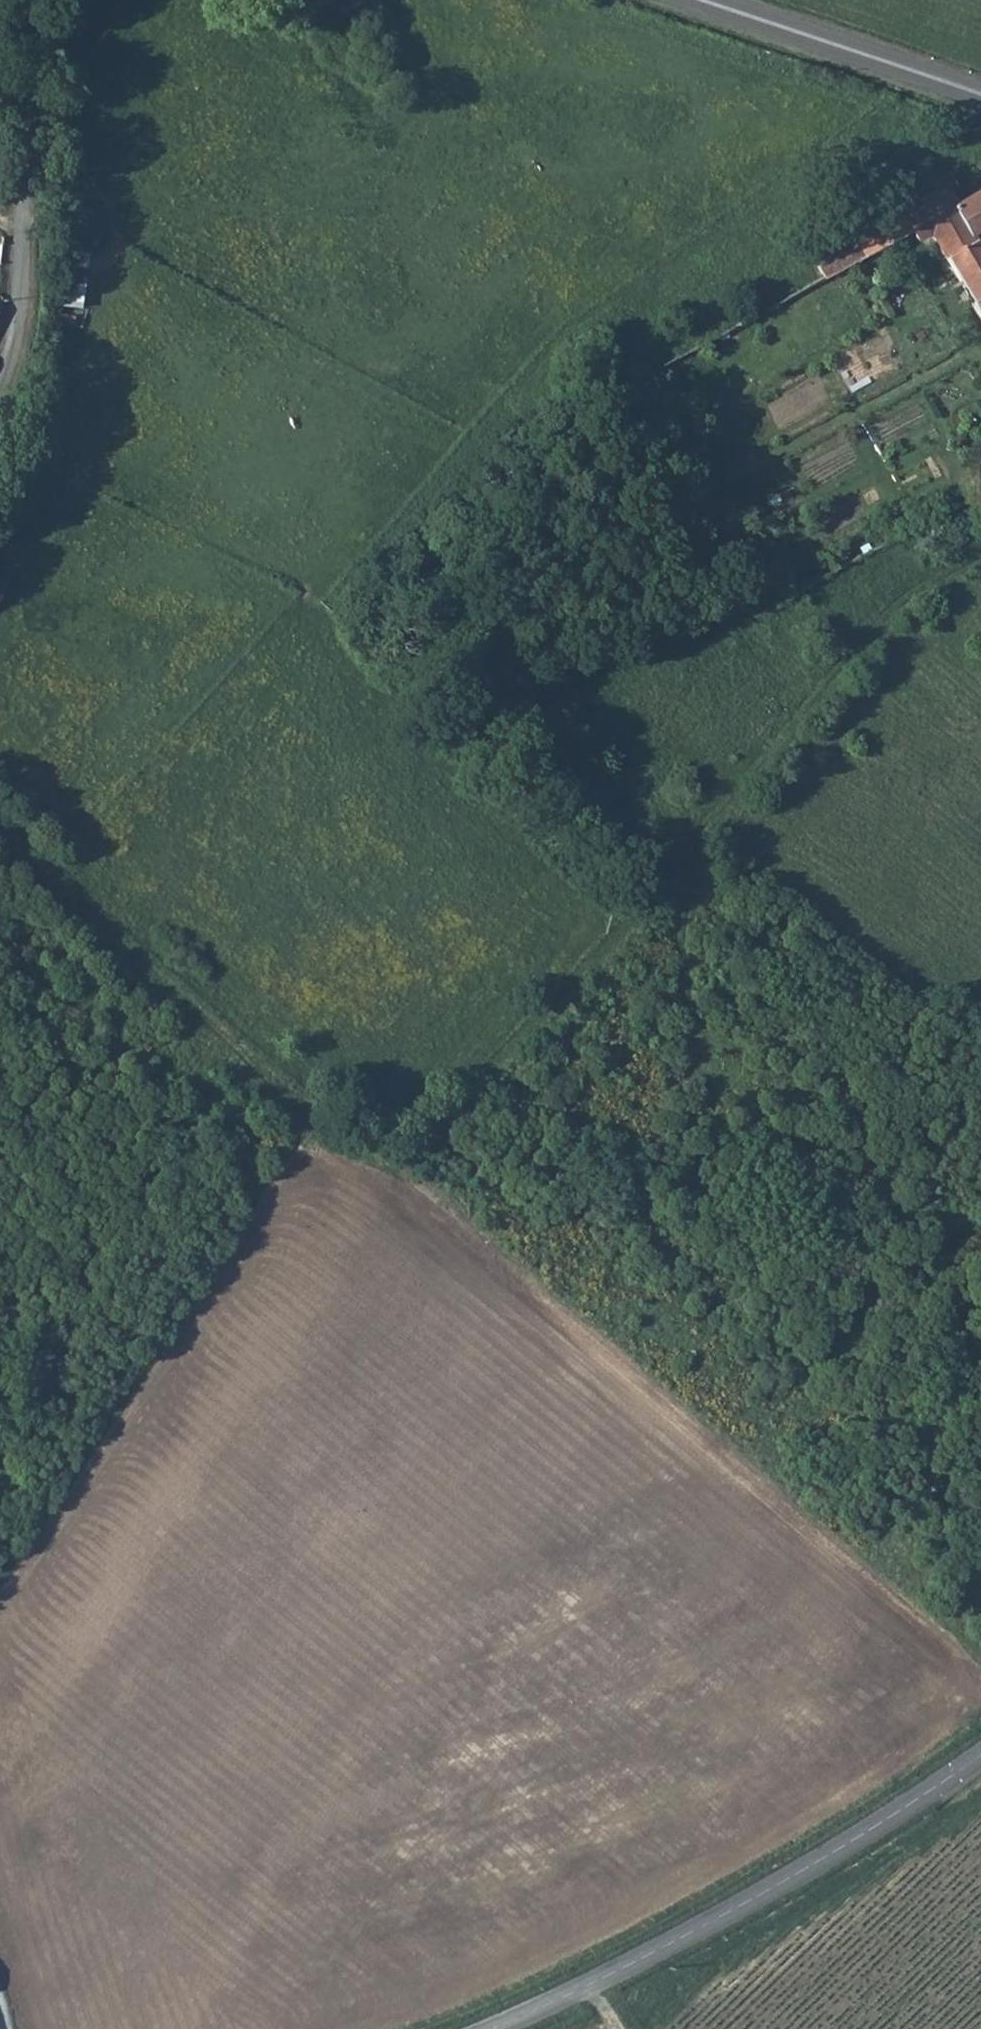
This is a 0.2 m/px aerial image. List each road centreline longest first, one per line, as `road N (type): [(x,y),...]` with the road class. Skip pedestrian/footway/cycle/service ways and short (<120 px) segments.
road 1 (tertiary): [(497,2028),(692,1940),(980,1759)]
road 2 (residential): [(25,0),(24,272),(12,357),(0,377)]
road 3 (tertiary): [(980,93),(702,0)]

